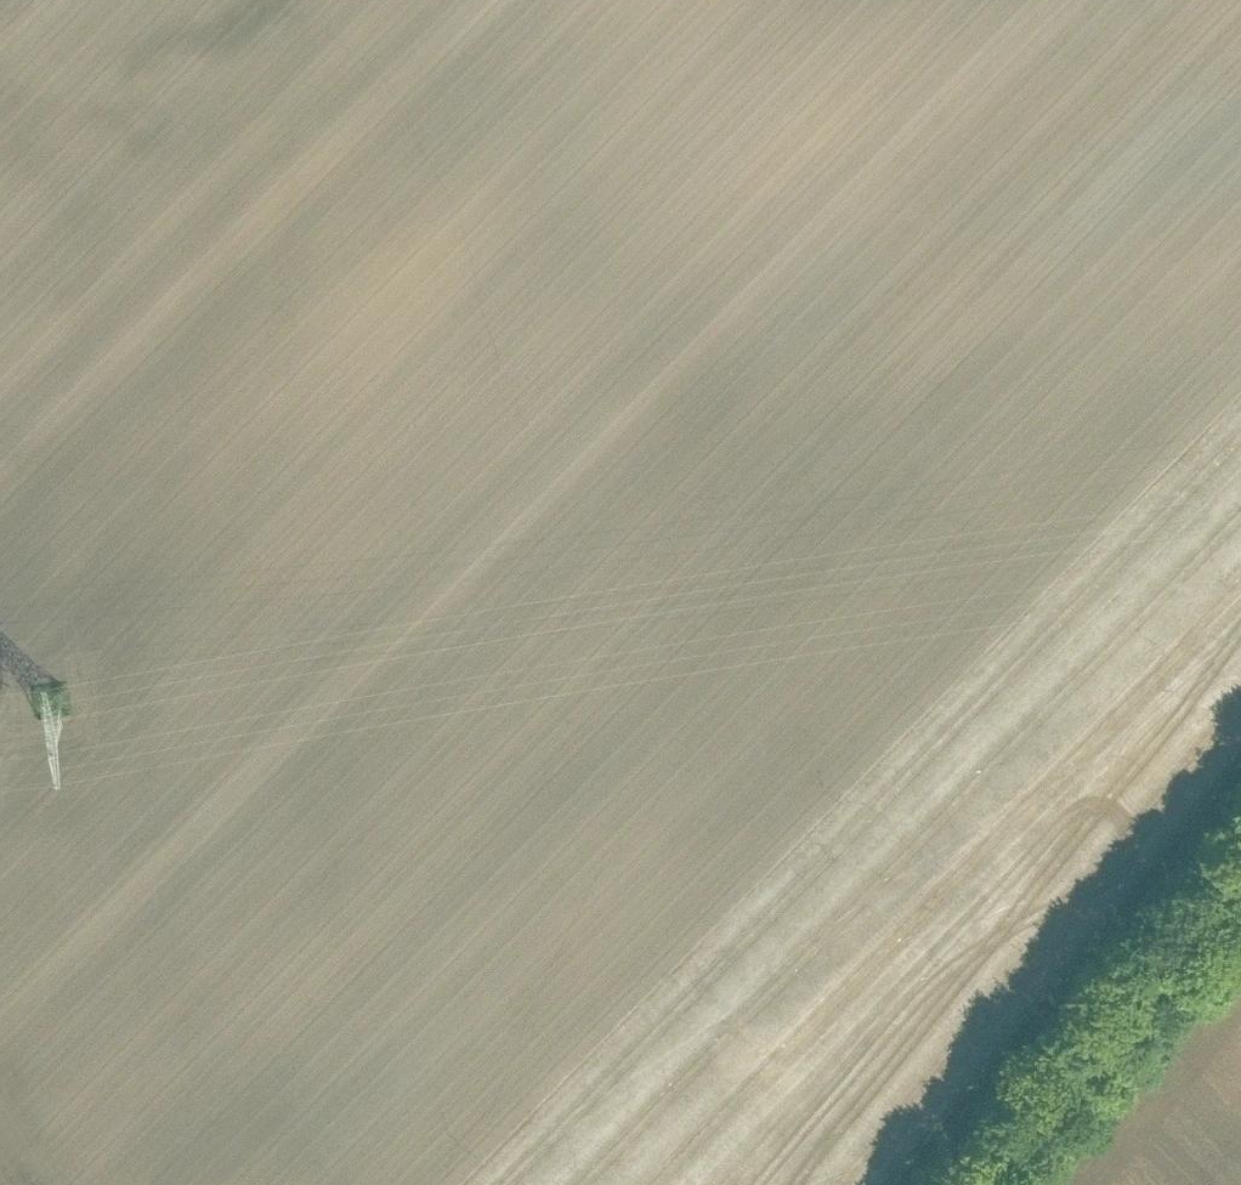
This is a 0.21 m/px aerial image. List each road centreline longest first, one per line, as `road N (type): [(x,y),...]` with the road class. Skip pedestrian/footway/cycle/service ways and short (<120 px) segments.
road 1 (tertiary): [(976,1184),(1240,863)]

